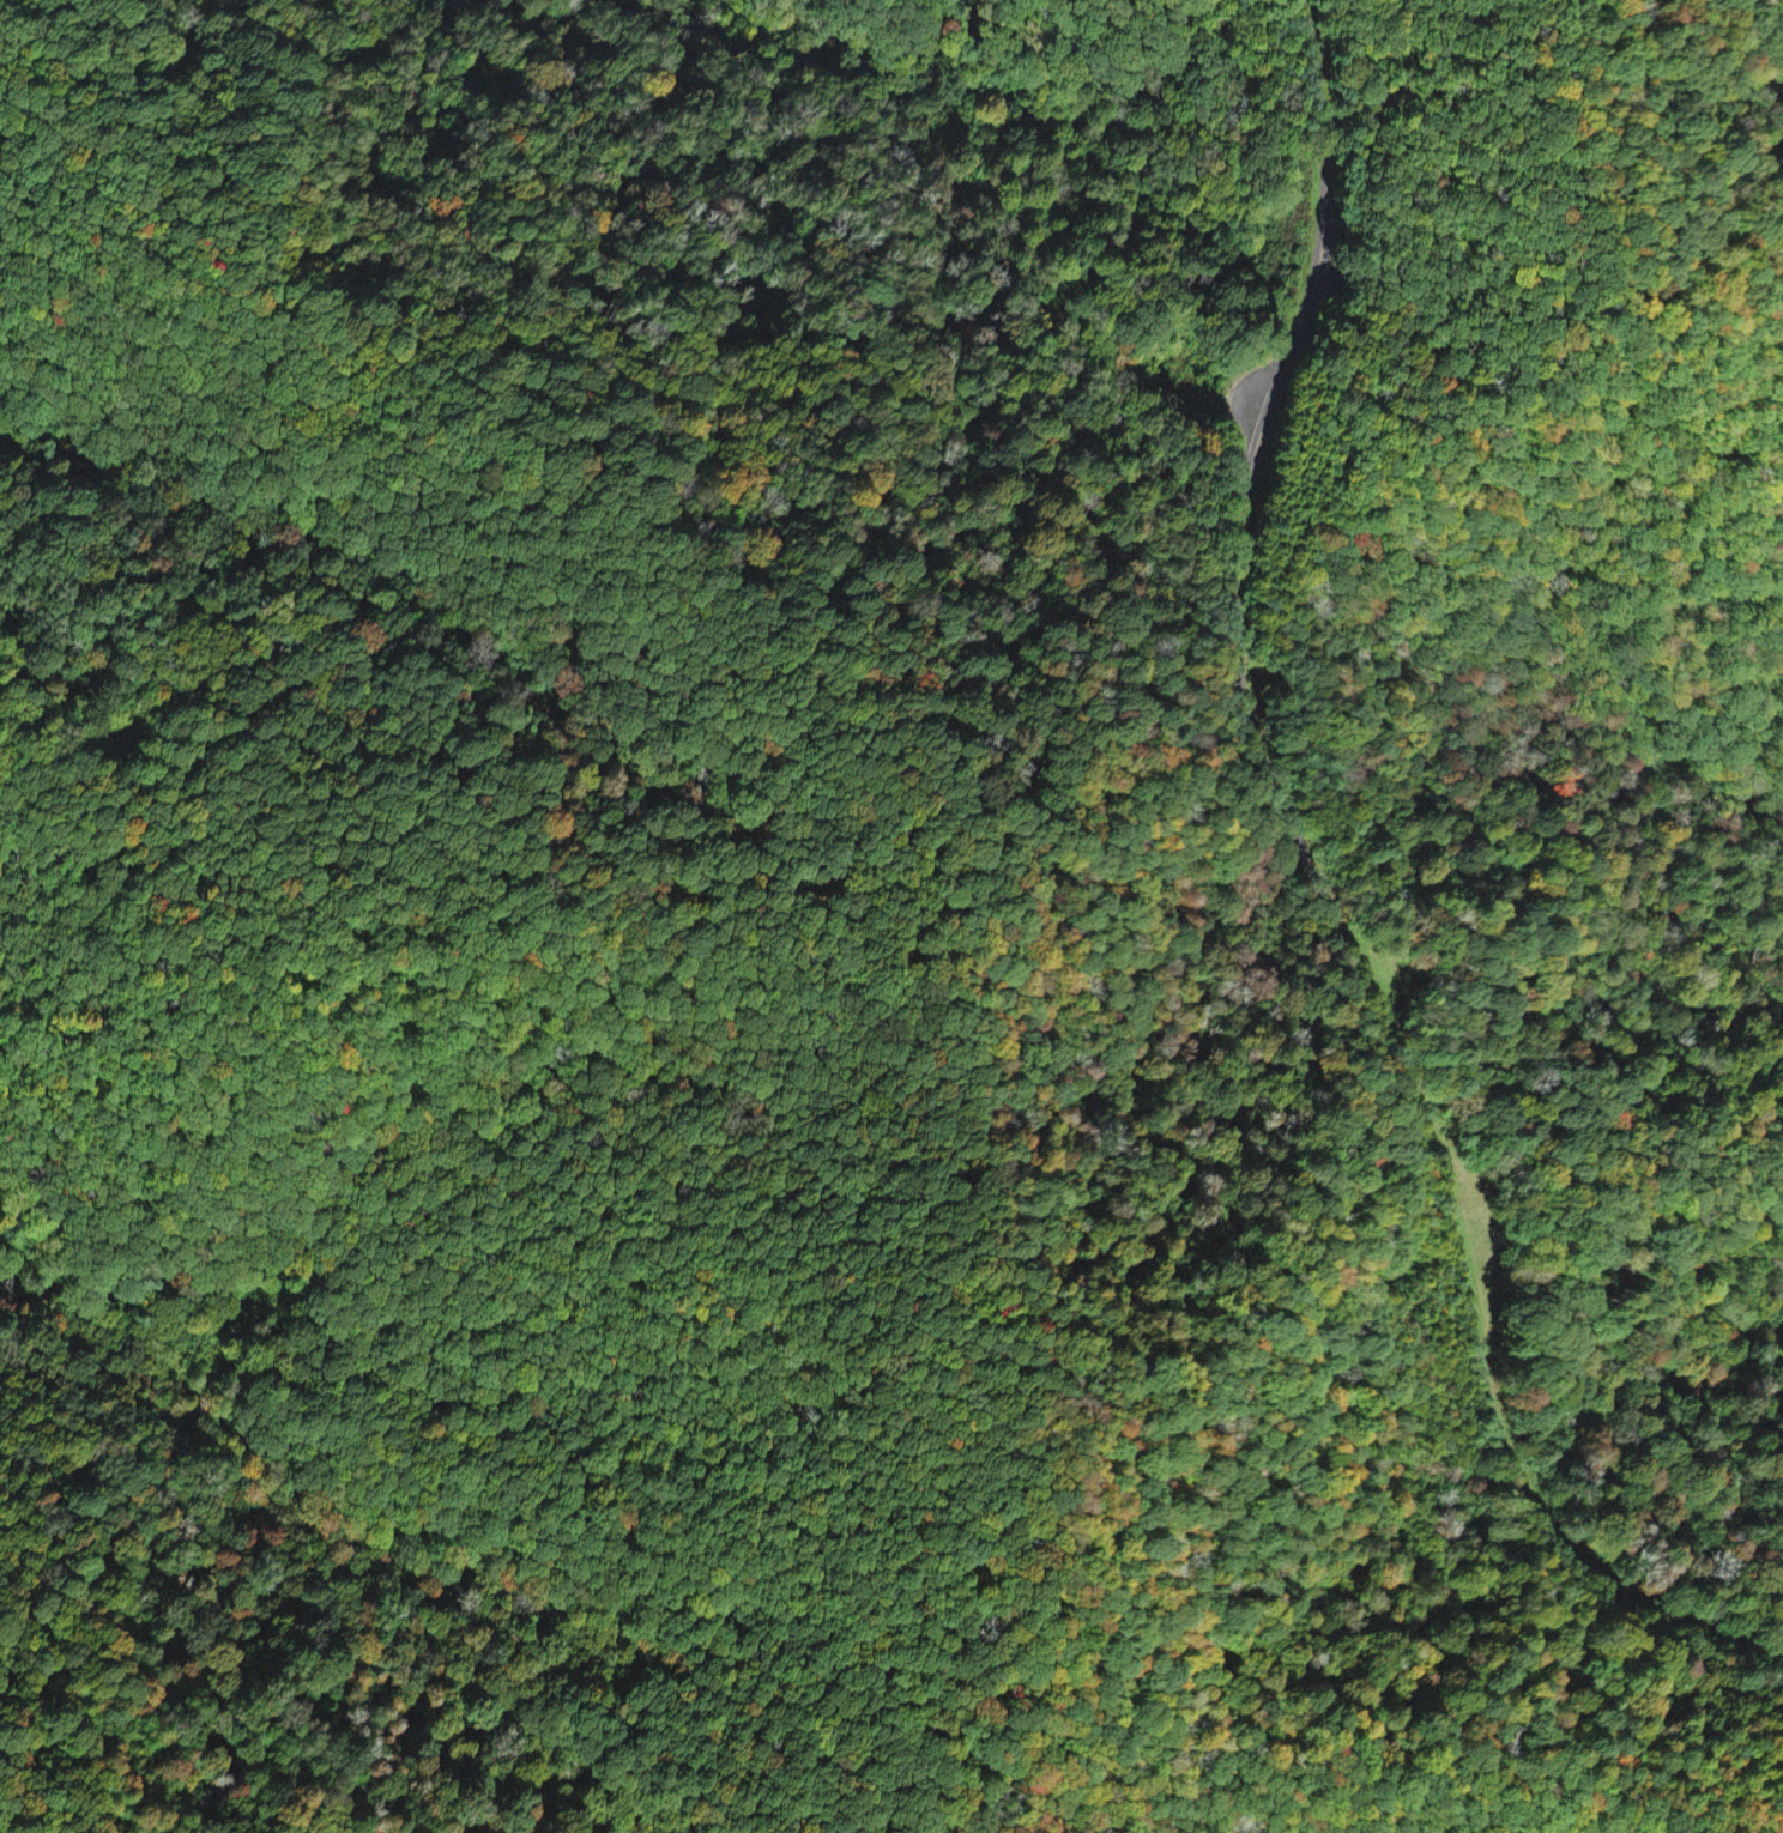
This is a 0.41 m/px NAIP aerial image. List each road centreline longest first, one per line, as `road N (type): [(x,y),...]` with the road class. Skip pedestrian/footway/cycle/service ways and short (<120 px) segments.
road 1 (tertiary): [(1782,1665),(1619,1598),(1557,1543),(1525,1498),(1497,1430),(1428,1127),(1255,737),(1237,643),(1237,553),(1316,278),(1329,179),(1319,66),(1299,0)]

